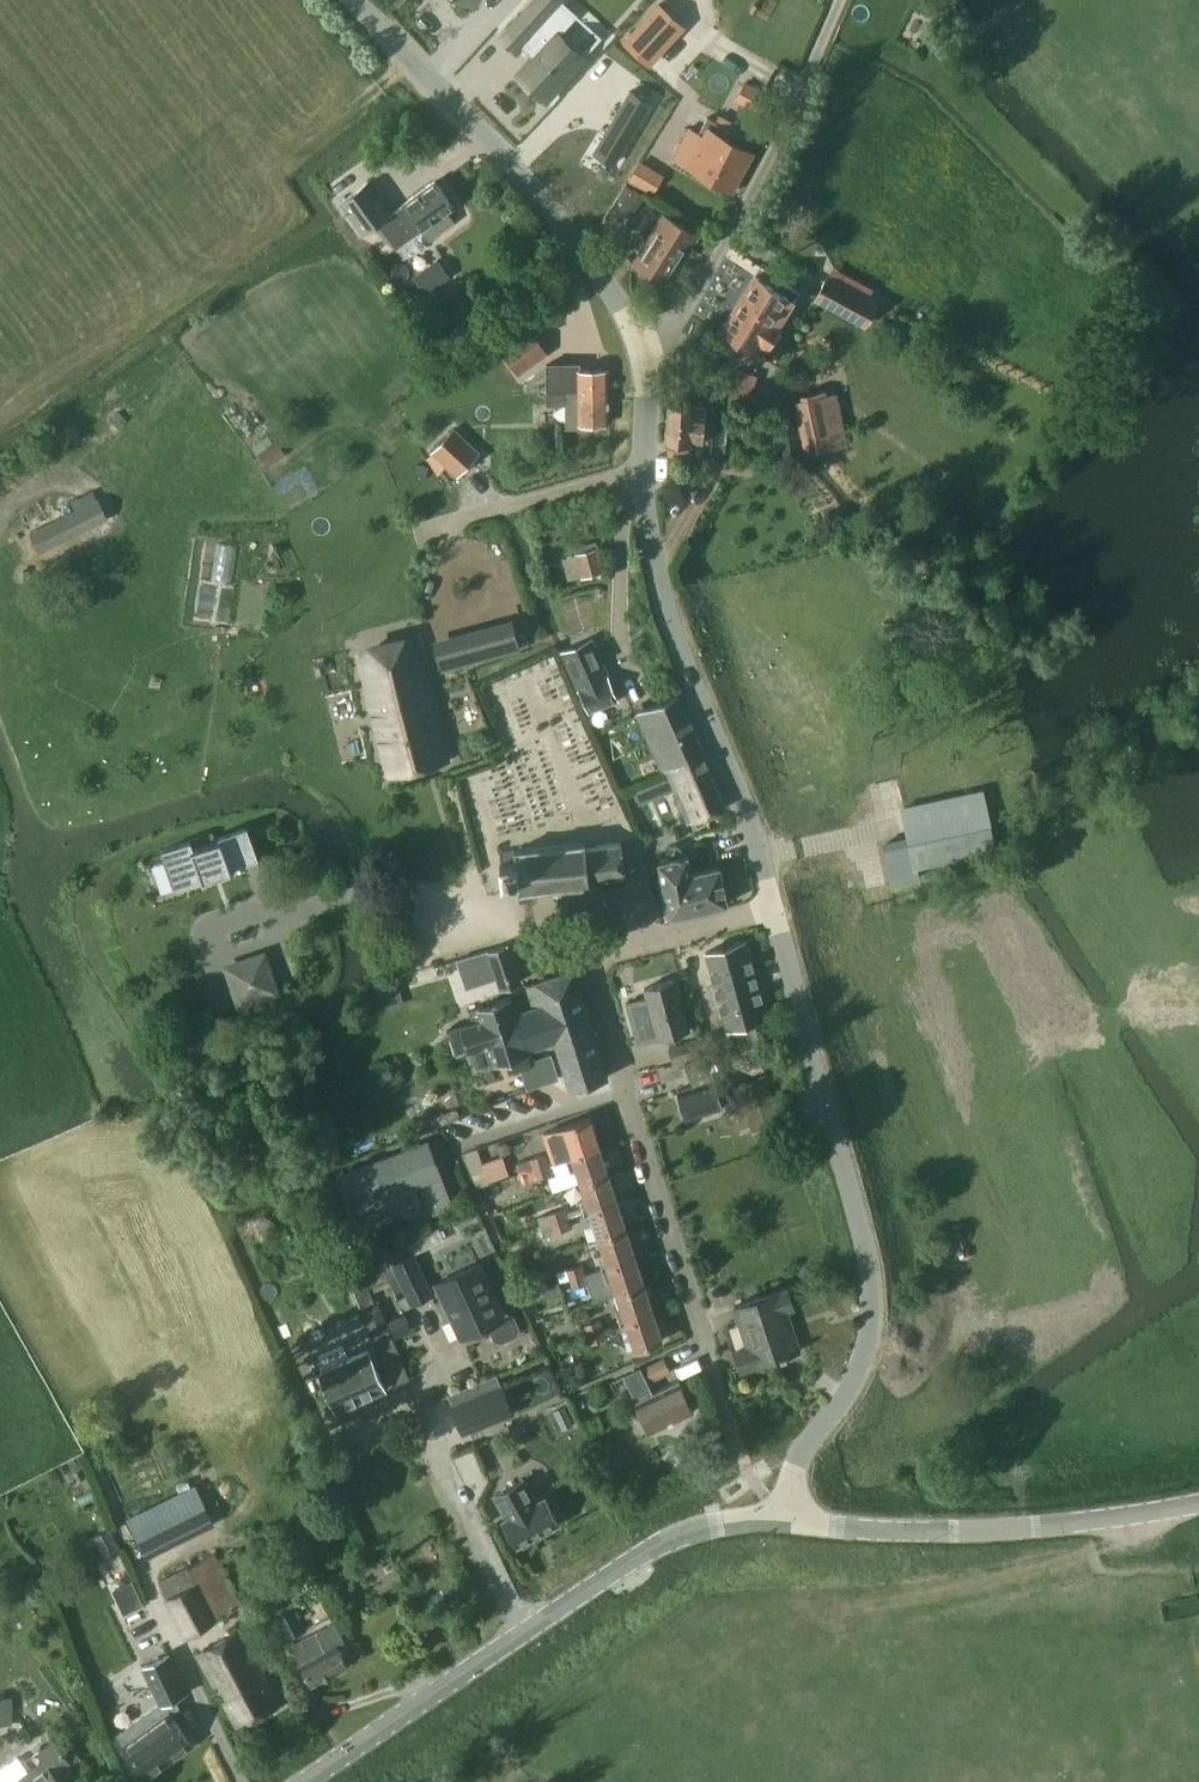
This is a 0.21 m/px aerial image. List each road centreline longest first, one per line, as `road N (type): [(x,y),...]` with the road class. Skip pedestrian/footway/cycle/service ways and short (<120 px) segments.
road 1 (tertiary): [(782,1521),(794,1465),(866,1358),(874,1309),(858,1222),(771,902)]
road 2 (residential): [(714,1371),(583,956),(771,902)]
road 3 (tertiary): [(771,902),(655,559),(641,471),(642,356)]
road 4 (tertiary): [(307,1781),(665,1541),(712,1525),(782,1521)]
road 5 (tertiary): [(642,356),(626,315),(570,230),(357,0)]
road 6 (tertiary): [(782,1521),(999,1529),(1198,1505)]
road 7 (unclassified): [(642,356),(690,301),(774,156),(841,0)]

